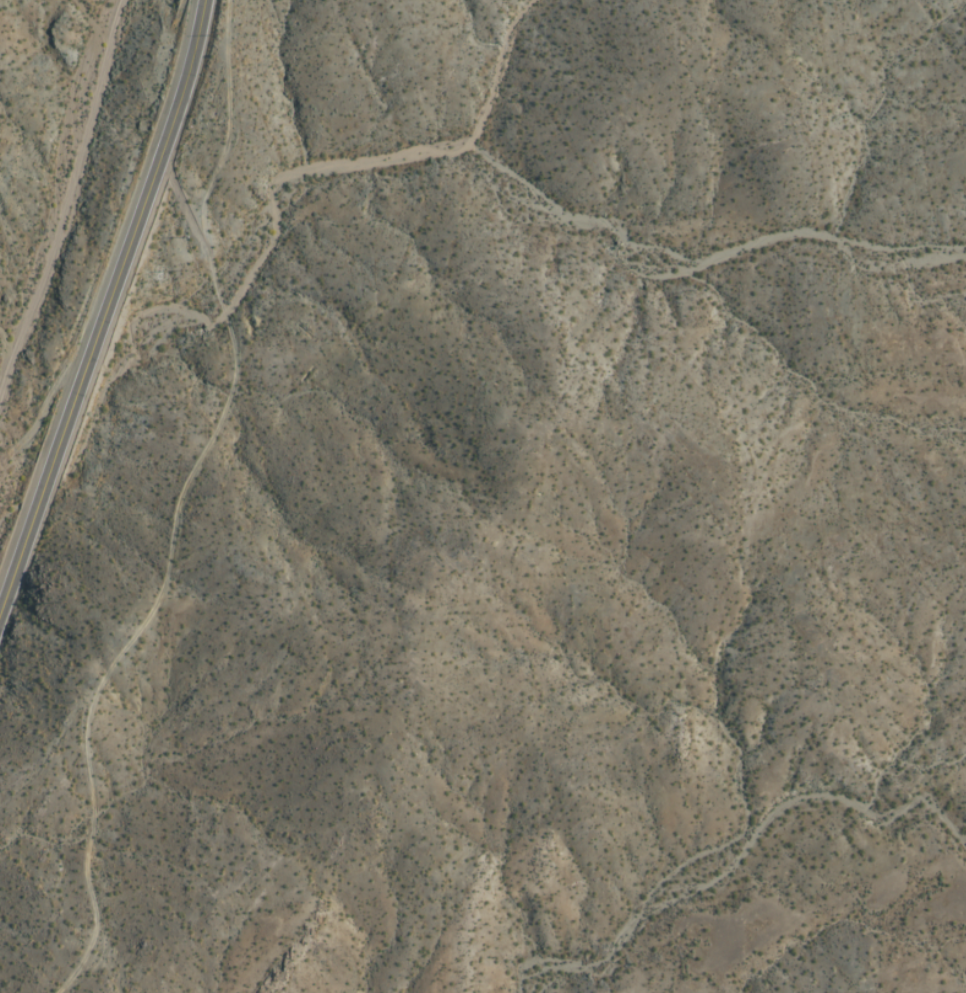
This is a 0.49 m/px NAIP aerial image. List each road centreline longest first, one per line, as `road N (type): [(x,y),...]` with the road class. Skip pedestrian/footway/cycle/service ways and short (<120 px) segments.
road 1 (tertiary): [(0,616),(169,137),(205,0)]

